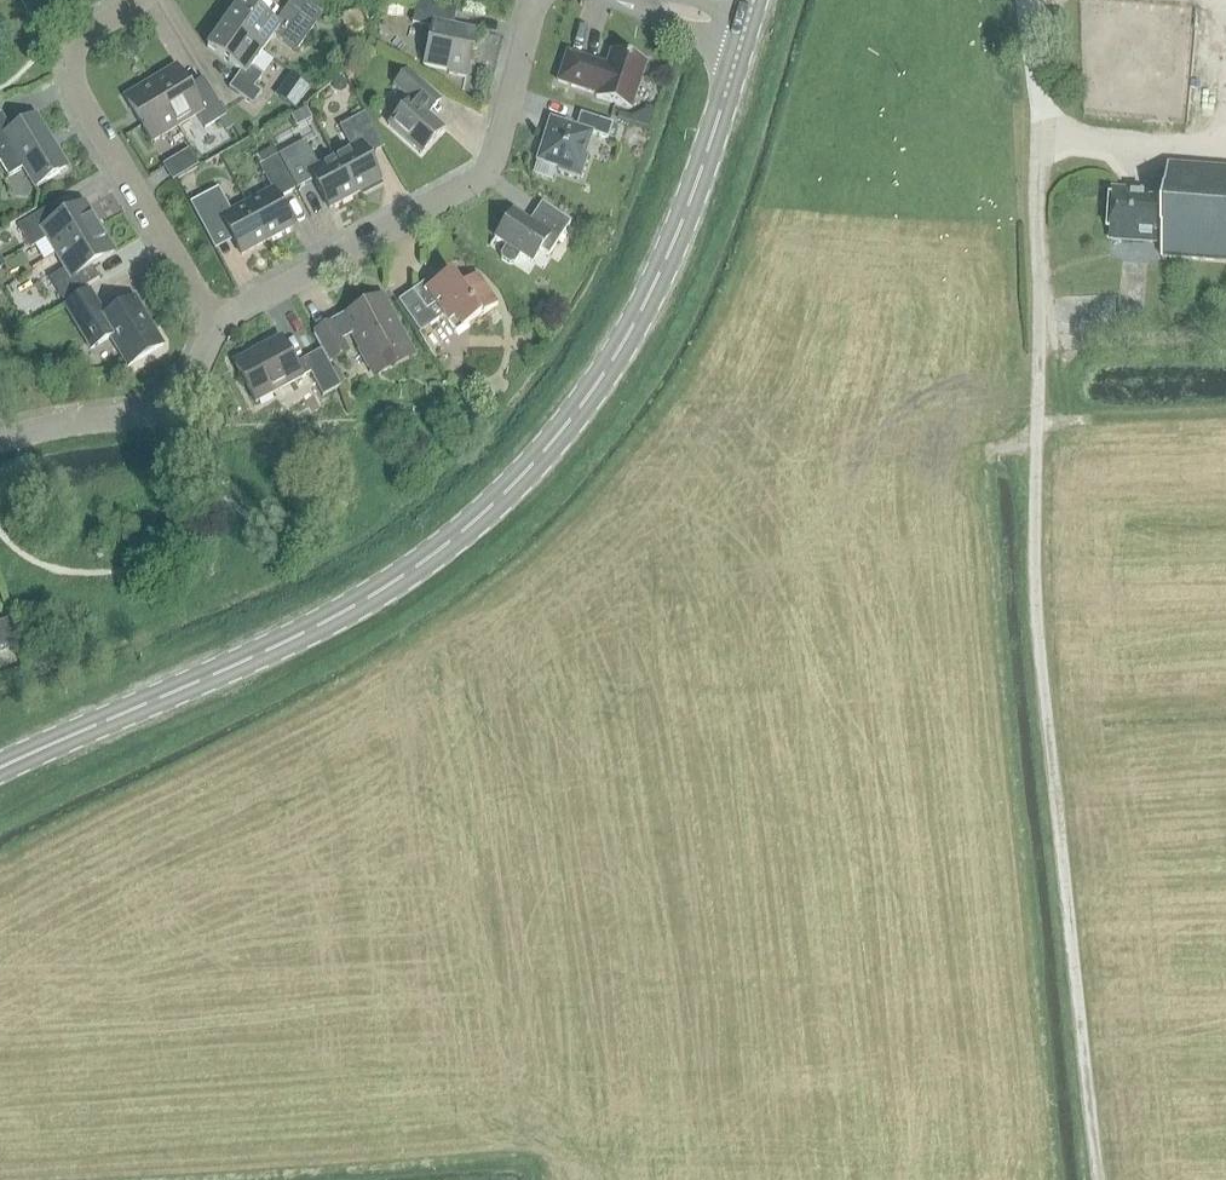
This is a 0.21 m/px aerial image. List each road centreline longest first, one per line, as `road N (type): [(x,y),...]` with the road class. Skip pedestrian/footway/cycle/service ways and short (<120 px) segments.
road 1 (primary): [(0,767),(304,631),(438,550),(516,481),(587,394),(641,307),(692,190),(743,26)]
road 2 (residential): [(217,324),(490,173),(533,0)]
road 3 (residential): [(217,324),(73,80),(77,45),(139,0)]
road 4 (residential): [(0,439),(169,404),(217,324)]

